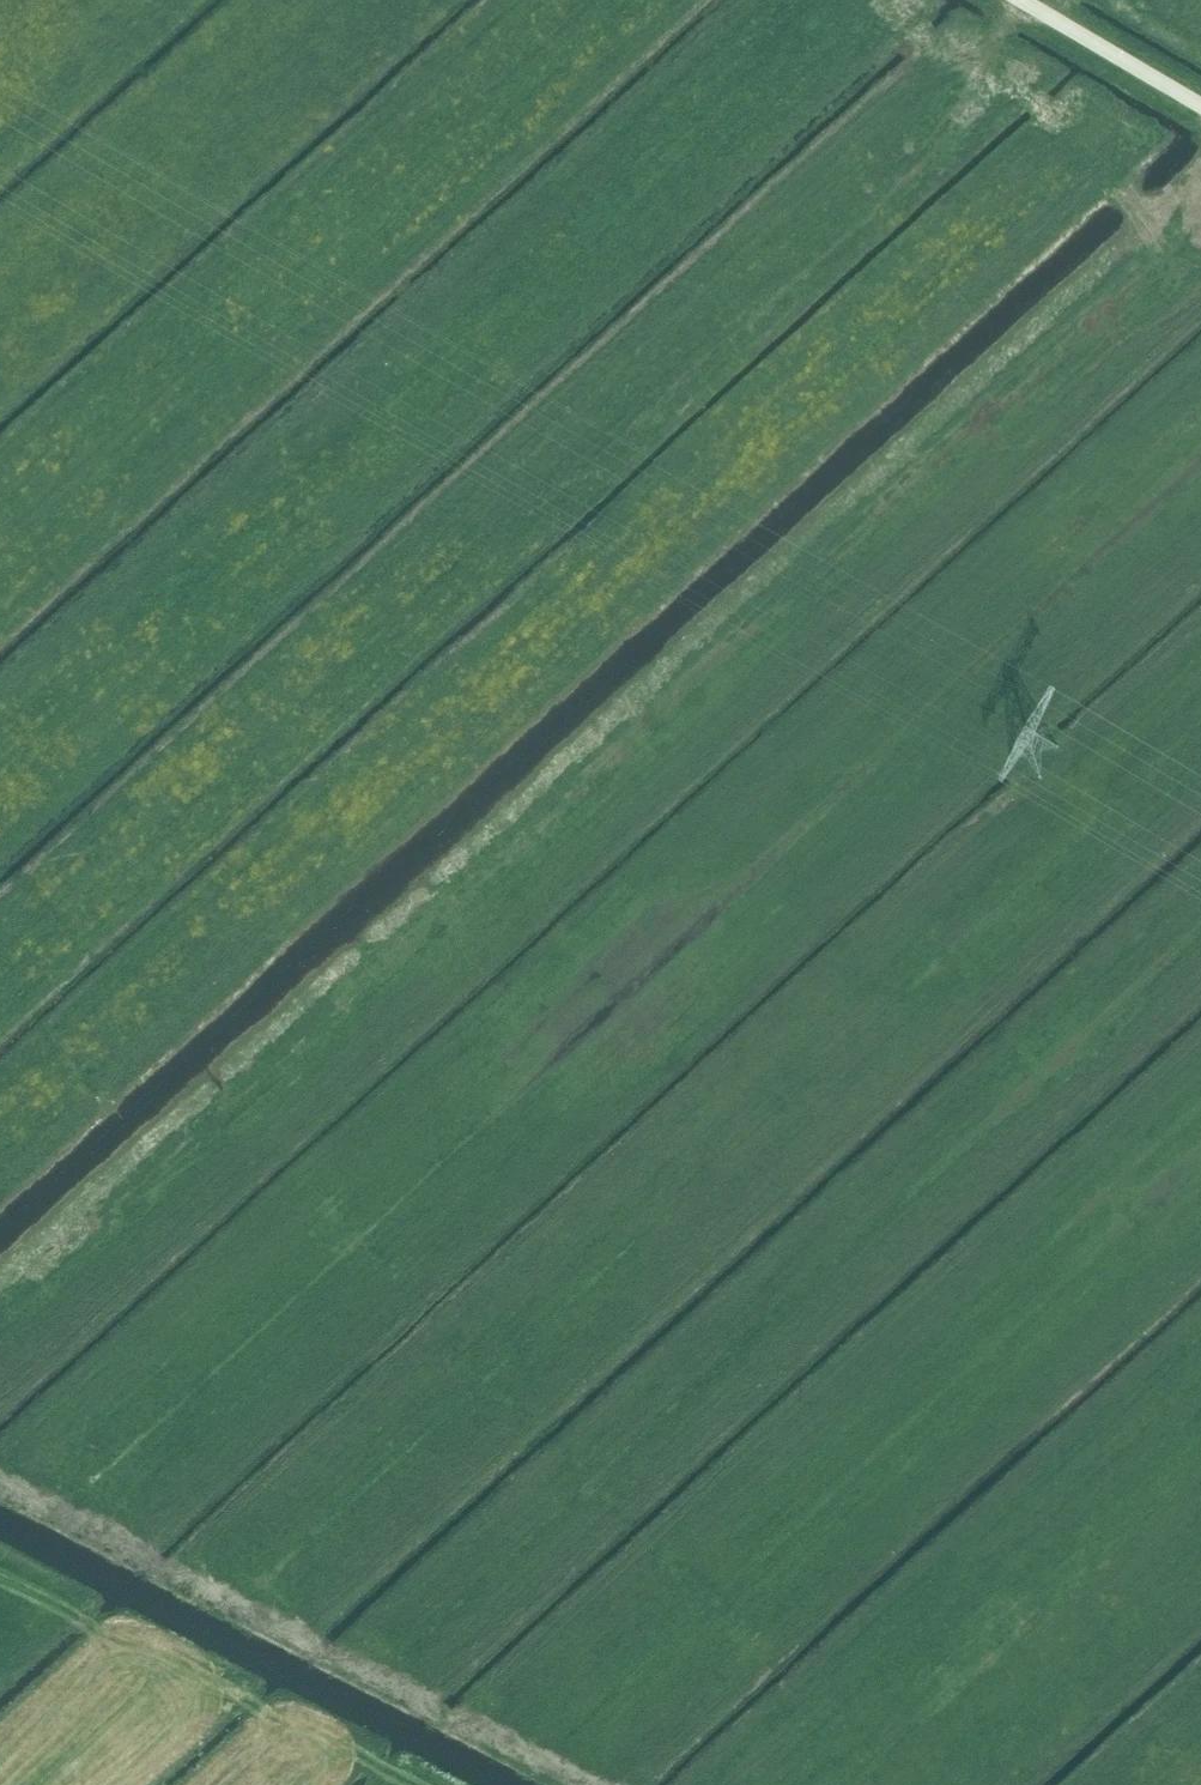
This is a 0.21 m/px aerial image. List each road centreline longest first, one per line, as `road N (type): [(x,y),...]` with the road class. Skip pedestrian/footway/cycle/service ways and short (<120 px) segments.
road 1 (unclassified): [(1200,108),(1018,0)]

